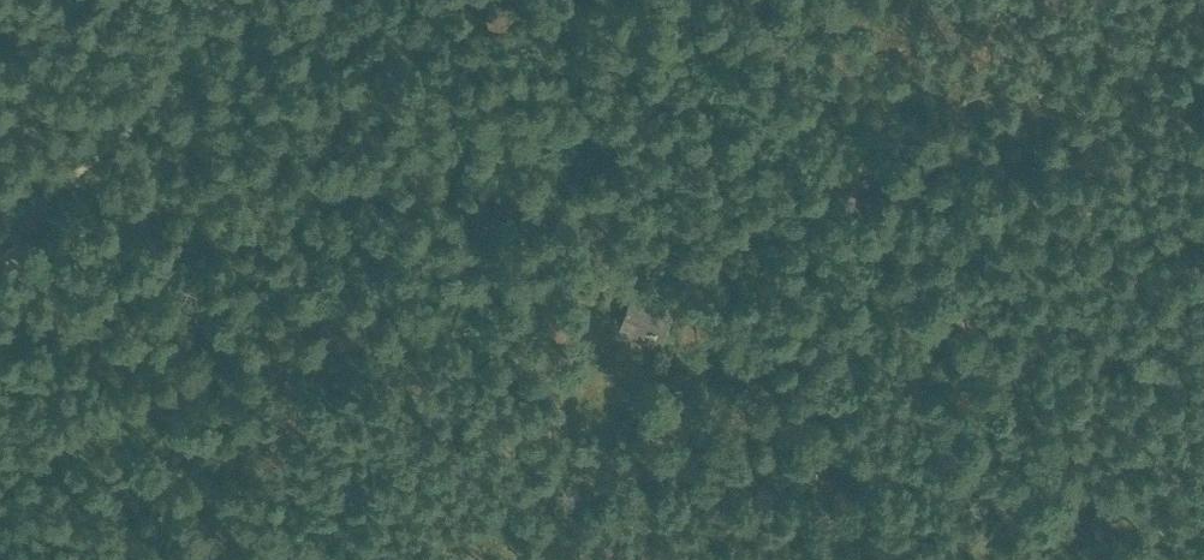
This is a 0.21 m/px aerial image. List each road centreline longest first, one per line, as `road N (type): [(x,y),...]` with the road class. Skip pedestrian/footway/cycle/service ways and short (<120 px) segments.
road 1 (track): [(646,0),(1177,554)]
road 2 (track): [(594,414),(423,283),(356,266),(261,285),(0,262)]
road 3 (track): [(0,255),(223,0)]

